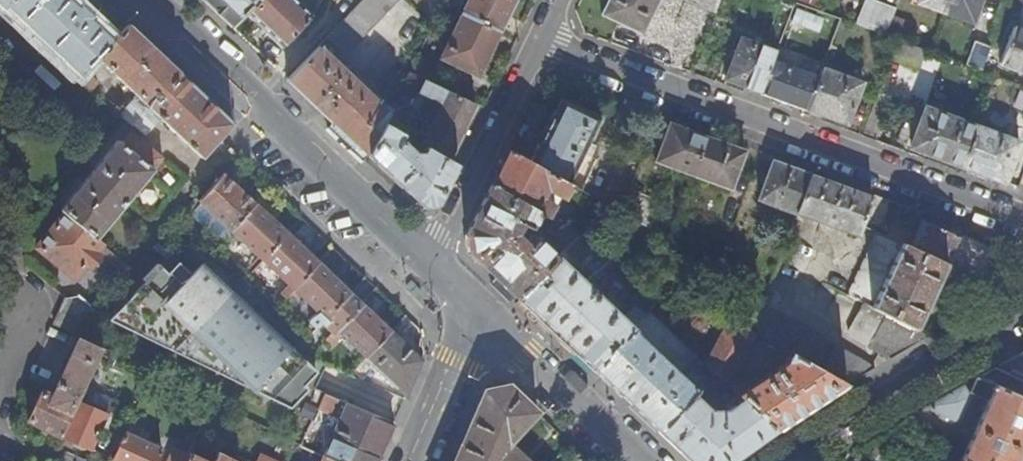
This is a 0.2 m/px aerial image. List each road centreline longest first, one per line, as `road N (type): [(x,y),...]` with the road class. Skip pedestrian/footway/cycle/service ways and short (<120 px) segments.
road 1 (residential): [(1022,221),(539,37)]
road 2 (tertiary): [(427,268),(144,0)]
road 3 (residential): [(1022,318),(786,460)]
road 4 (residential): [(427,268),(539,37)]
road 5 (tertiary): [(634,460),(483,321)]
road 6 (tertiary): [(416,460),(483,321)]

